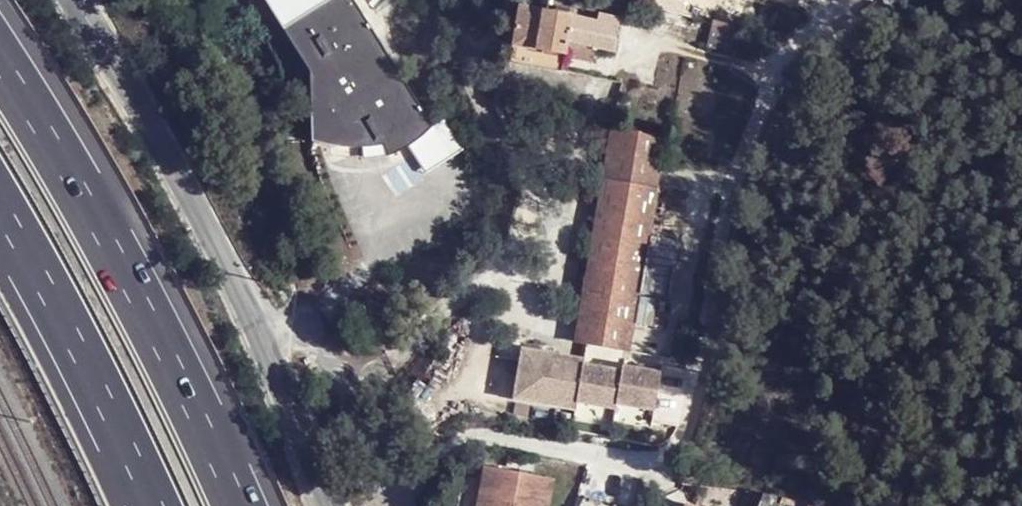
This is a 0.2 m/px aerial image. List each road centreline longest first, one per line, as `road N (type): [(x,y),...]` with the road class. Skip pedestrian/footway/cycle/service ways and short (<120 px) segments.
road 1 (residential): [(416,505),(422,479),(446,451),(481,434),(655,464),(667,456),(678,441),(734,174),(792,50),(846,0)]
road 2 (motorway): [(239,505),(103,227),(0,64)]
road 3 (residential): [(254,330),(71,0)]
road 4 (motorway): [(0,209),(153,505)]
road 5 (residential): [(400,505),(355,393),(325,355),(292,321),(254,330)]
road 6 (residential): [(332,505),(254,330)]

